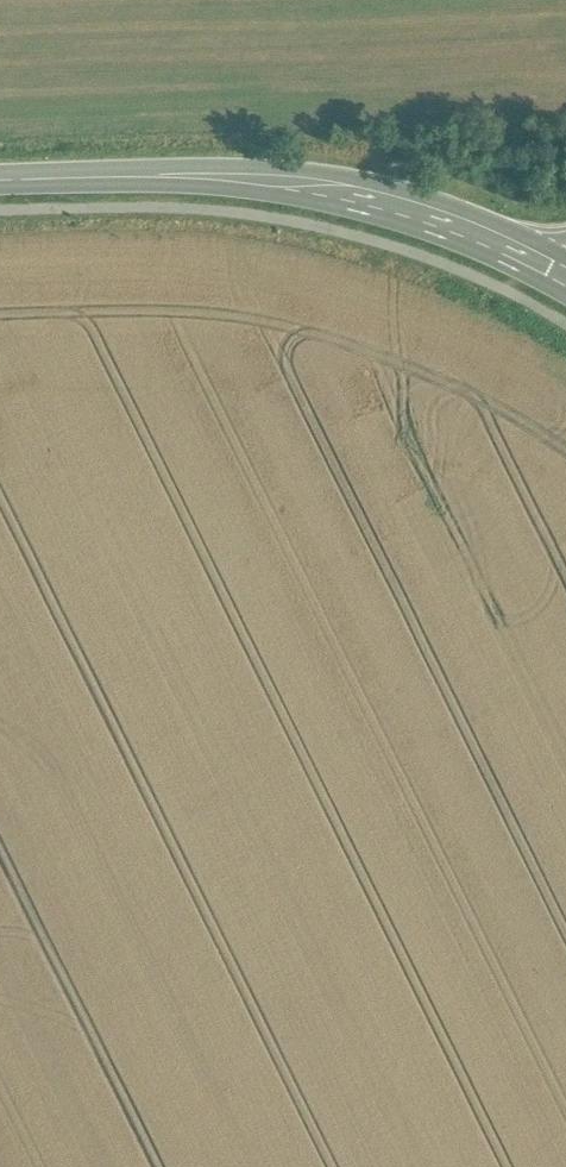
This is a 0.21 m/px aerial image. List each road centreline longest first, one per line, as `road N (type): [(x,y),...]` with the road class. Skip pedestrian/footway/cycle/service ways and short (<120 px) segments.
road 1 (secondary): [(565,277),(394,205),(289,183),(154,176),(0,181)]

